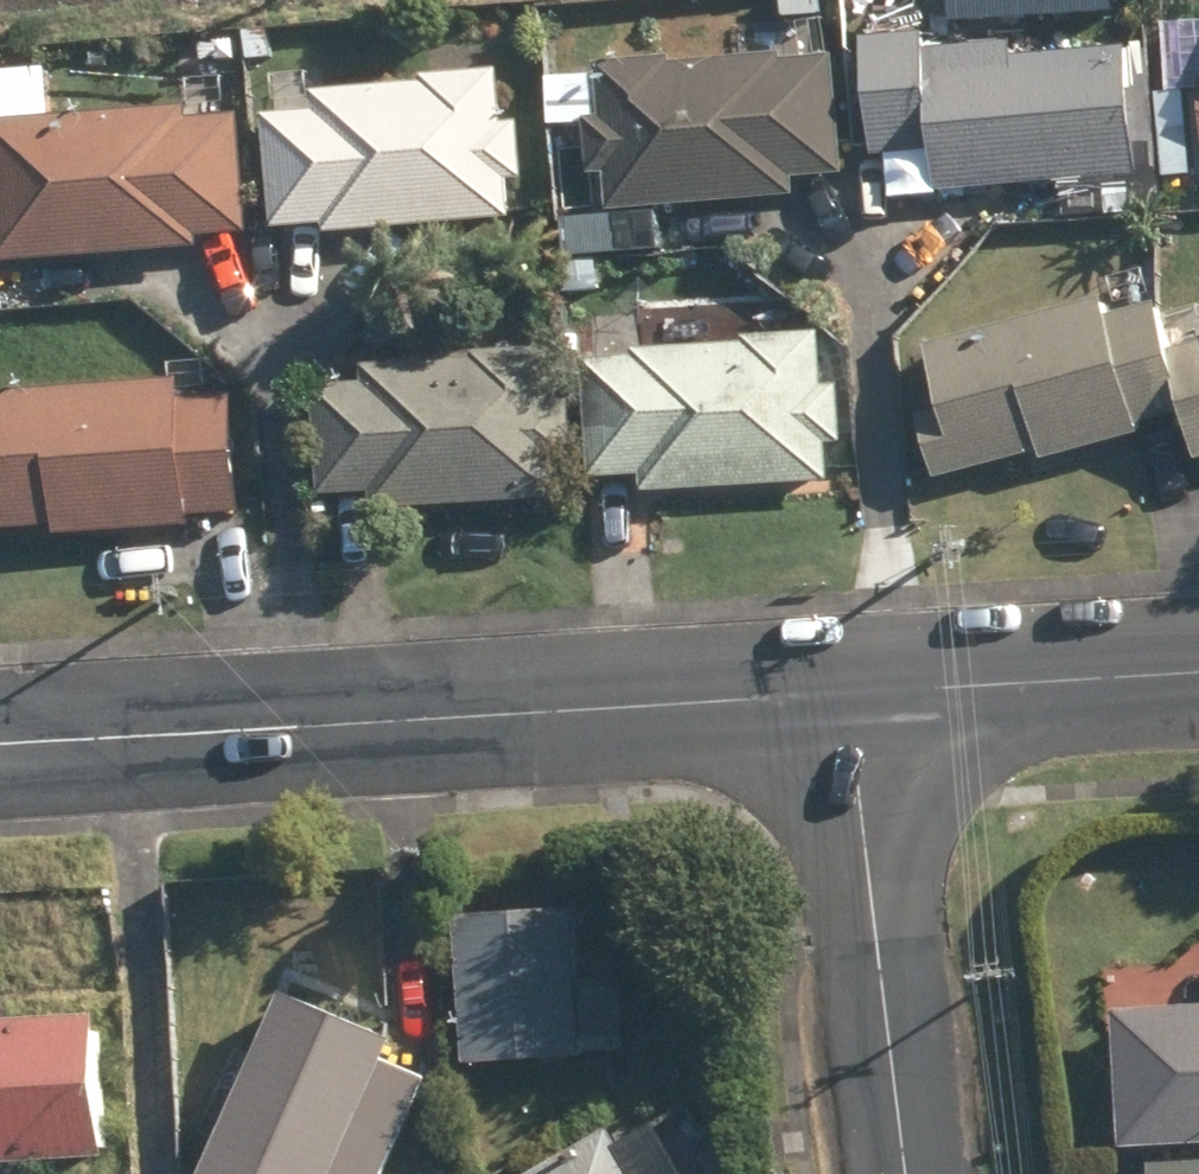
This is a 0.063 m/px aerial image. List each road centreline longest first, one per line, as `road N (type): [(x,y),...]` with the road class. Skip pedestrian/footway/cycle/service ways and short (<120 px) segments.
road 1 (residential): [(0,744),(849,696)]
road 2 (residential): [(904,1173),(849,696)]
road 3 (residential): [(849,696),(1198,671)]

